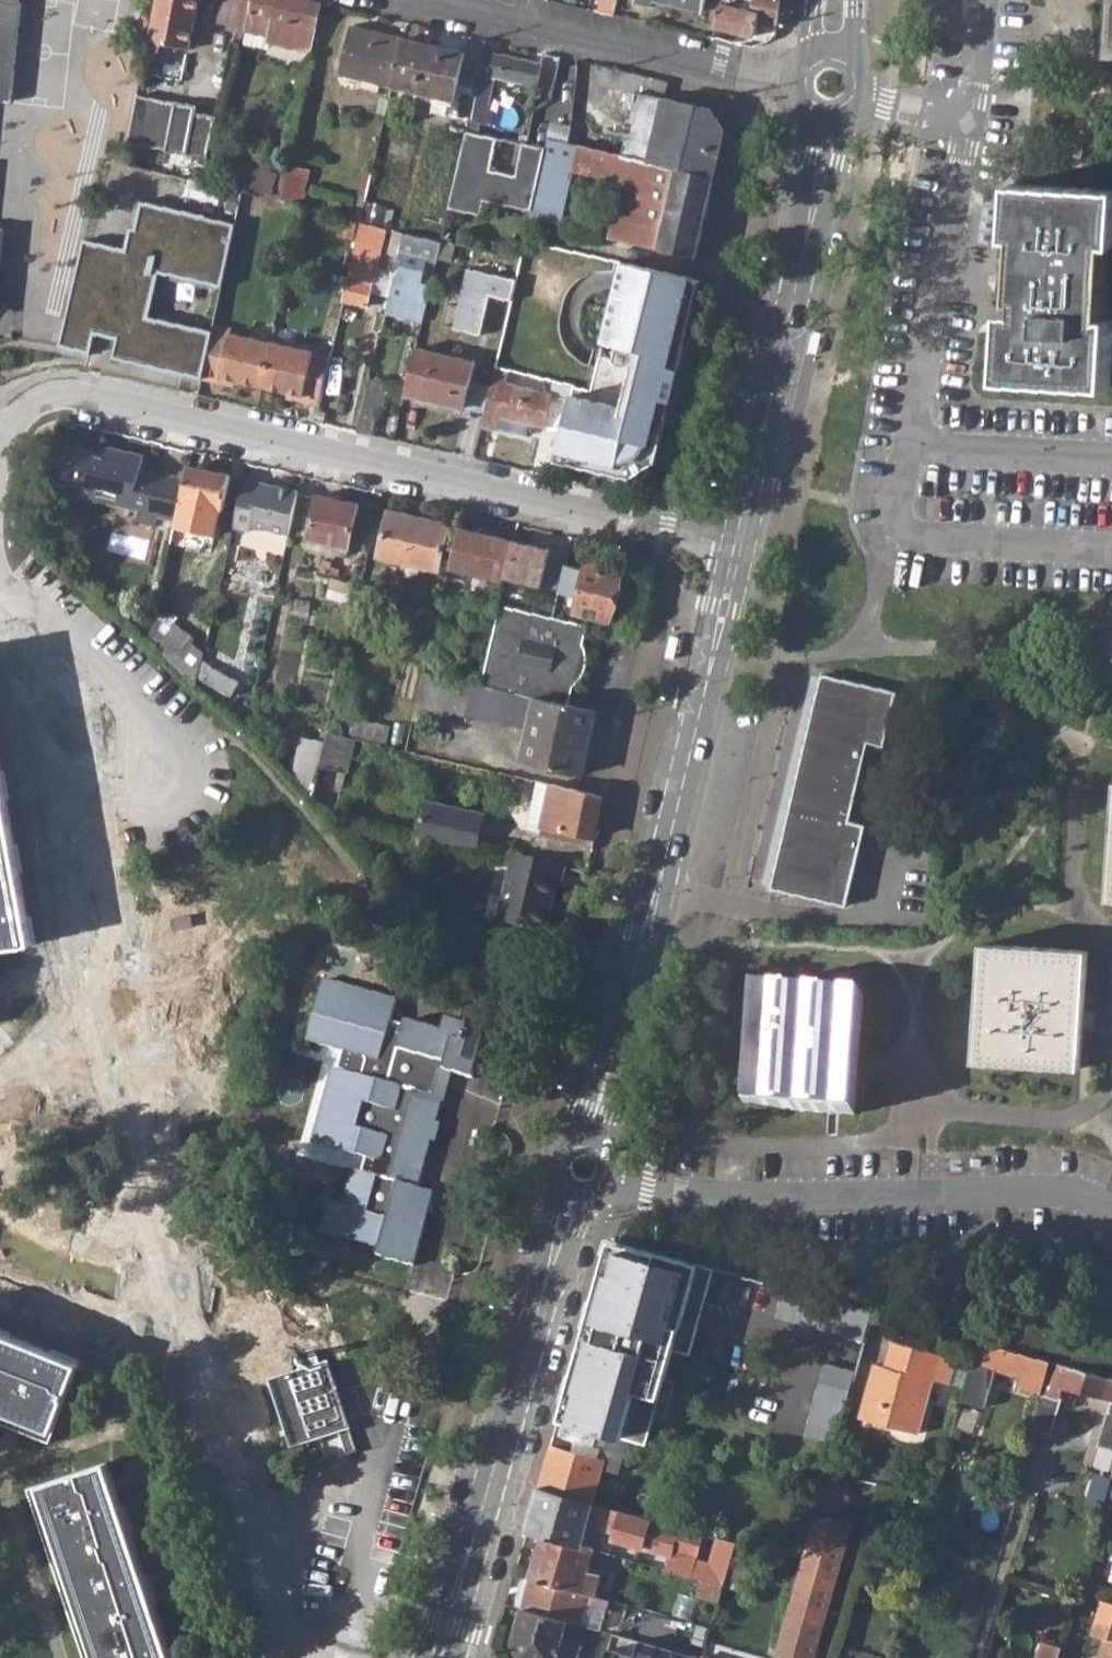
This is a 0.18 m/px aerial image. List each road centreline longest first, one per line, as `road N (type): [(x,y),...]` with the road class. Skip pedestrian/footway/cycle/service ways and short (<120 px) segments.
road 1 (residential): [(738,545),(76,400),(36,397),(14,409),(4,426),(0,482)]
road 2 (tertiary): [(738,545),(649,934),(583,1175)]
road 3 (unknown): [(146,1210),(33,615)]
road 4 (residential): [(1111,1209),(1070,1191),(644,1188),(583,1175)]
road 5 (tertiary): [(583,1175),(443,1657)]
road 6 (tertiary): [(824,123),(738,545)]
road 7 (residential): [(967,126),(895,530)]
road 8 (residential): [(26,1219),(162,1286),(183,1318),(250,1524)]
road 9 (residential): [(0,581),(150,734)]
road 10 (residential): [(250,1524),(284,1629),(329,1657)]
road 11 (residential): [(150,734),(123,749),(114,784),(124,803),(151,817),(185,804)]
road 12 (residential): [(981,0),(967,126)]

